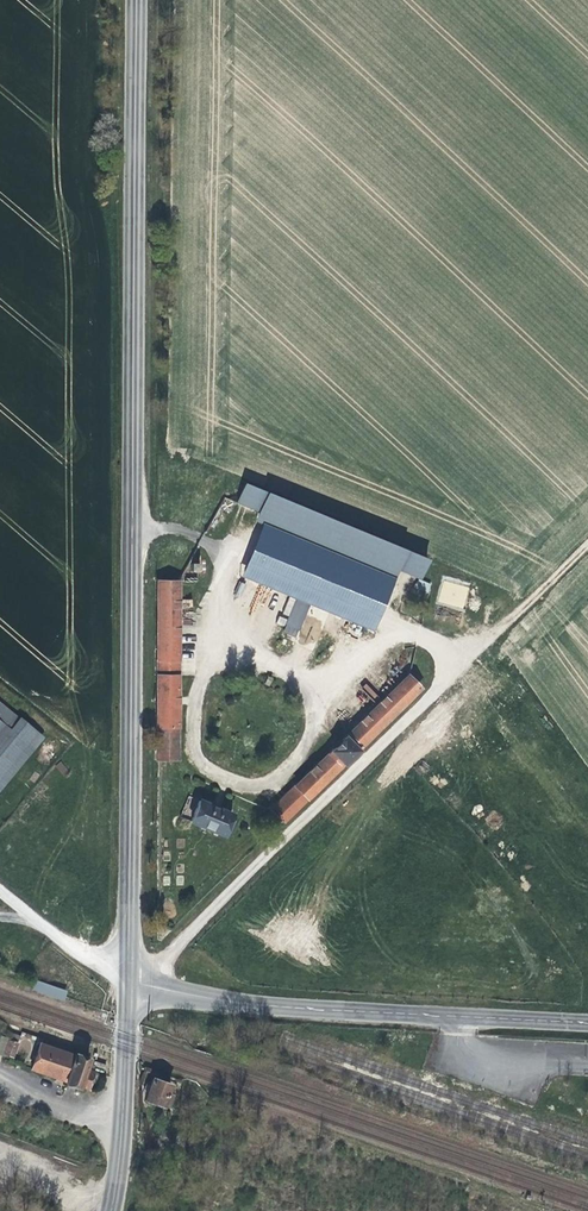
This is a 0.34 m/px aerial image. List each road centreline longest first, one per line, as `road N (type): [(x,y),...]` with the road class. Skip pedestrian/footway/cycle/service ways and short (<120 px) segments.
road 1 (secondary): [(129,983),(134,0)]
road 2 (track): [(0,890),(129,983),(587,540)]
road 3 (tertiary): [(129,983),(291,1008),(587,1023)]
road 4 (secondary): [(111,1210),(129,983)]

